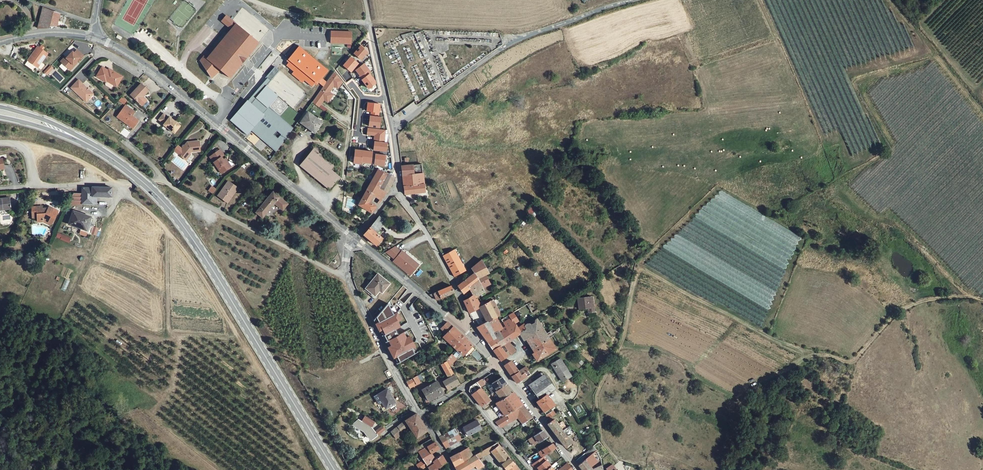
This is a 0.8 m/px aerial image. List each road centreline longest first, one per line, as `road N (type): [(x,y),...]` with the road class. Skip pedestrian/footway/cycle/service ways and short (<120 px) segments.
road 1 (secondary): [(335,469),(166,206),(121,165),(71,134),(0,110)]
road 2 (track): [(982,301),(919,303),(891,319),(852,362),(805,358),(727,398),(682,363),(633,351)]
road 3 (unclassified): [(354,237),(196,108),(95,38)]
road 4 (unclassified): [(393,131),(504,47),(637,0)]
road 5 (unclassified): [(345,274),(167,185),(124,143)]
road 6 (unclassified): [(420,414),(345,274)]
road 7 (unclassified): [(399,193),(438,253),(467,331)]
road 8 (unclassified): [(467,331),(354,237)]
road 9 (unclassified): [(577,469),(496,364)]
road 10 (unclassified): [(370,24),(306,19),(251,0)]

